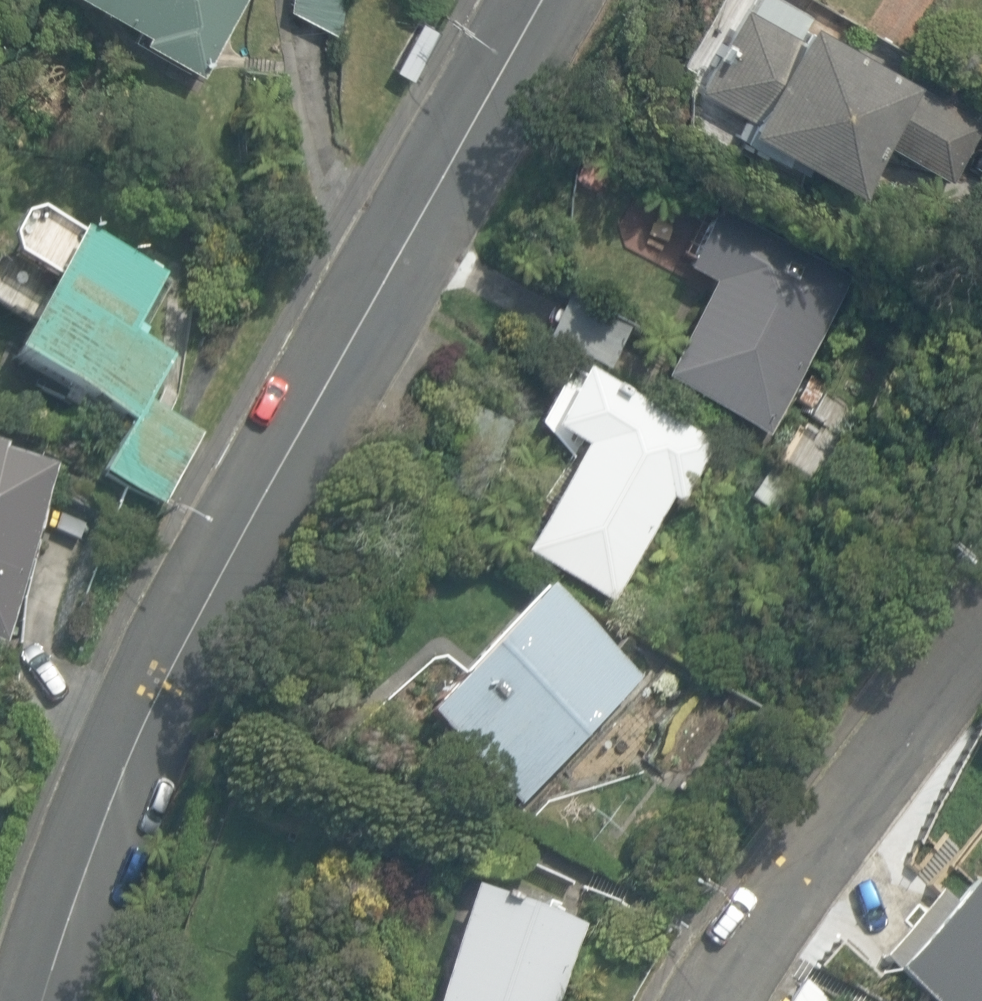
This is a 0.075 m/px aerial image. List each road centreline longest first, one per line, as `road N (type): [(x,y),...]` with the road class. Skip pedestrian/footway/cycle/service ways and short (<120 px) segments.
road 1 (tertiary): [(540,0),(157,692),(101,823),(42,1000)]
road 2 (residential): [(713,1000),(736,948),(981,602)]

